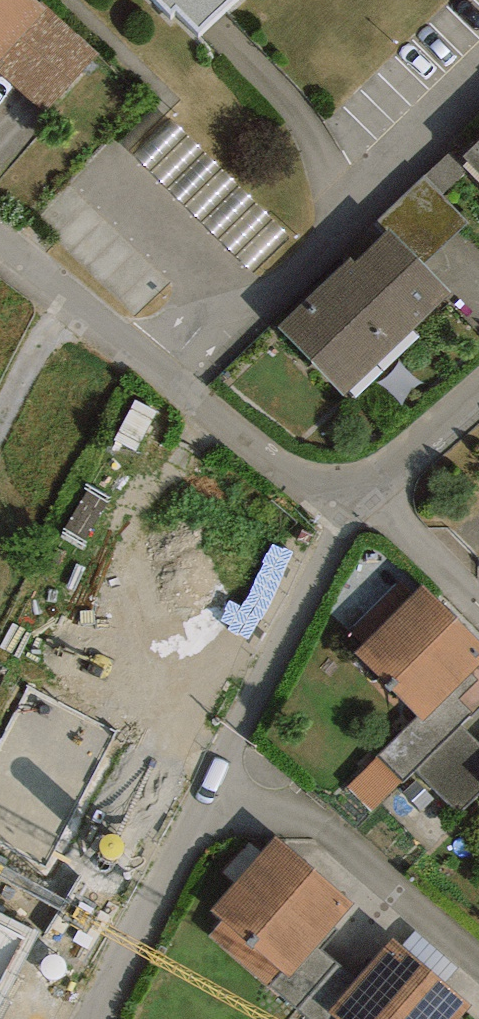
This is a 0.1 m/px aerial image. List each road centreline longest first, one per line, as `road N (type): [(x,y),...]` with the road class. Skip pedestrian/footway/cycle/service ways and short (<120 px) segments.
road 1 (residential): [(342,533),(97,1018)]
road 2 (residential): [(0,279),(342,533)]
road 3 (residential): [(478,414),(342,533)]

